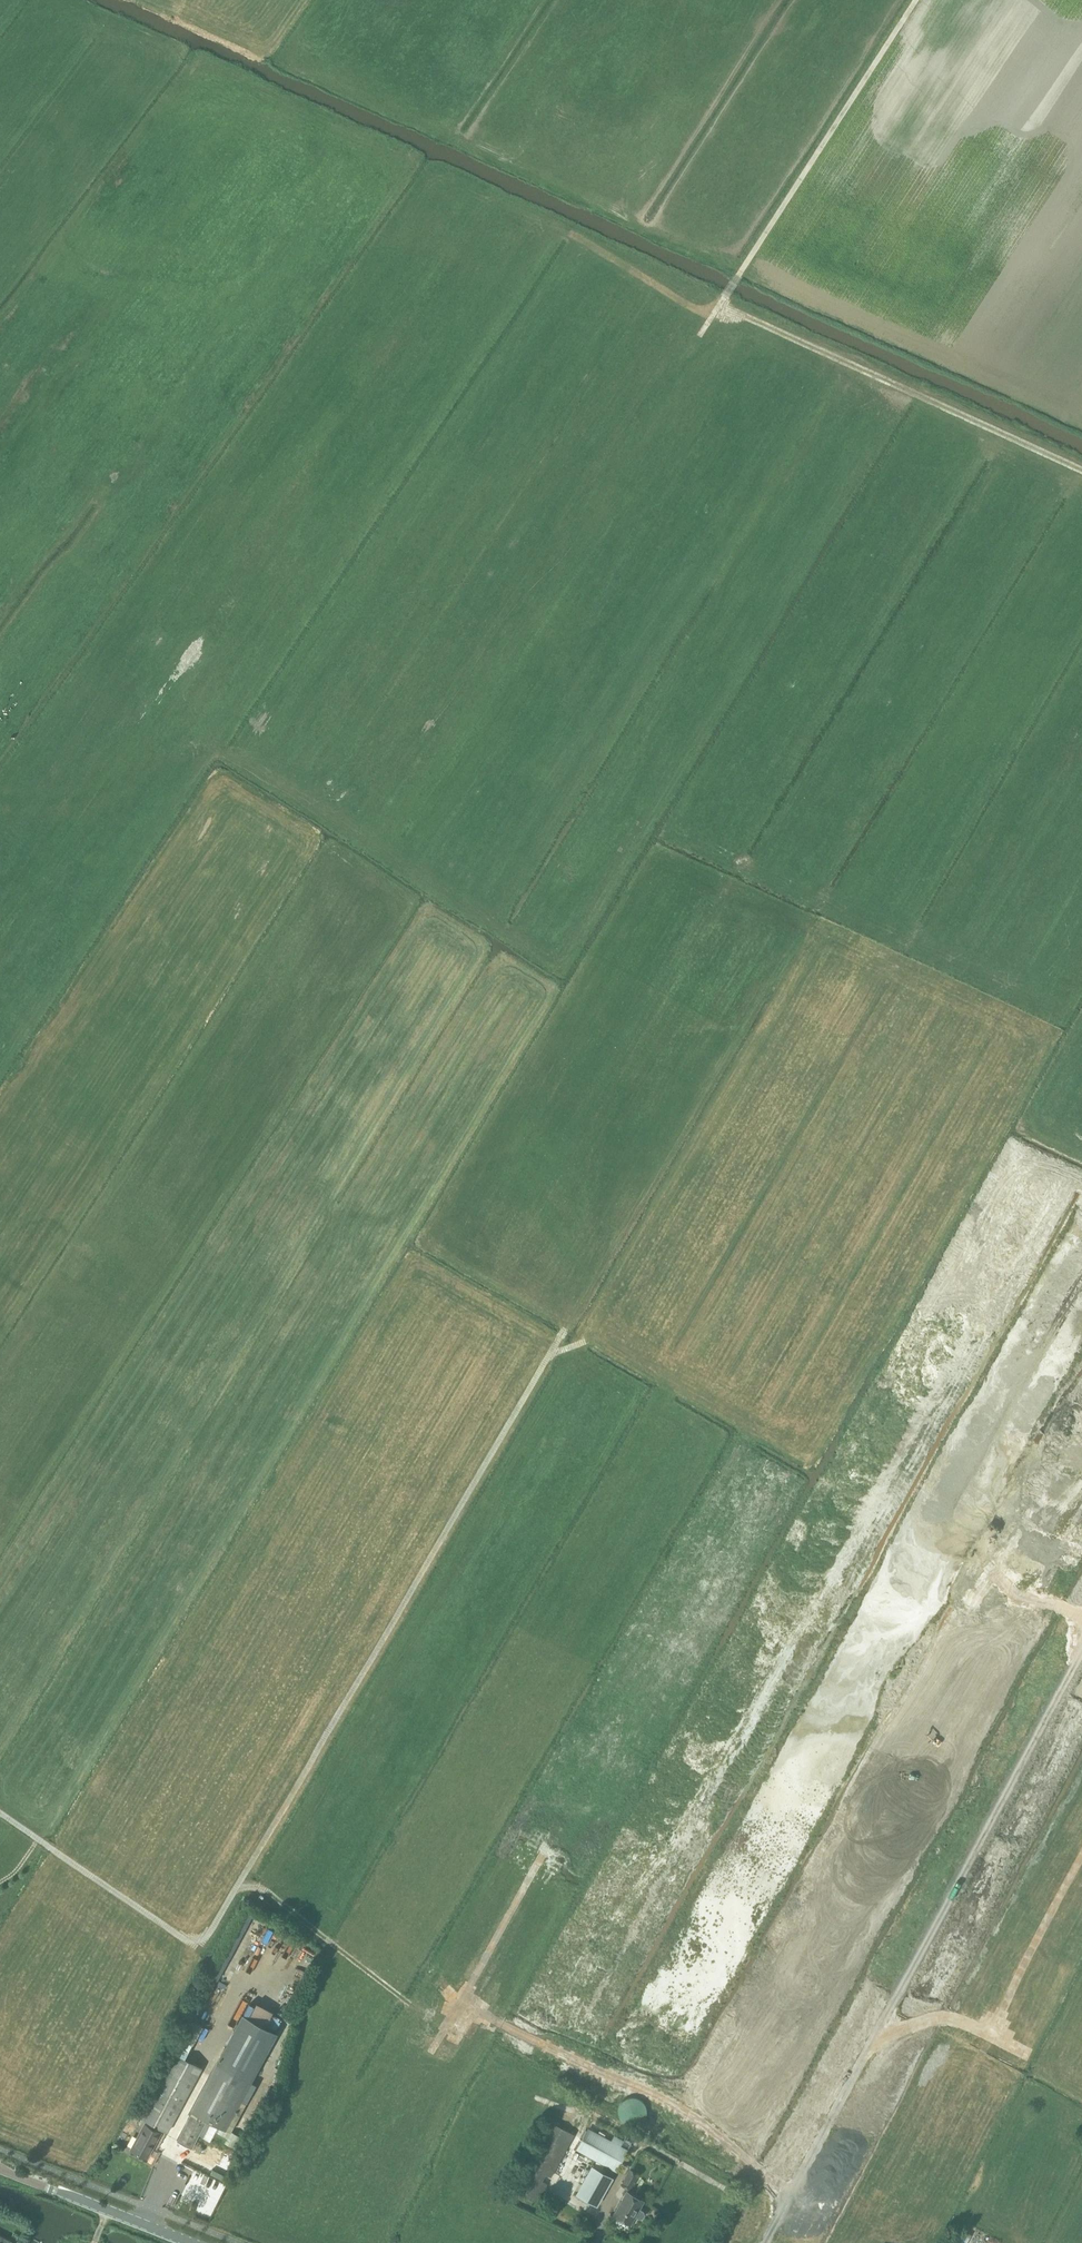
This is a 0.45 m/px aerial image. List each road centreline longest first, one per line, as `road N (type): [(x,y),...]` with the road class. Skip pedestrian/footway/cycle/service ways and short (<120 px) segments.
road 1 (track): [(0,1813),(193,1945),(205,1941),(552,1354),(585,1342)]
road 2 (track): [(314,346),(435,179),(492,194),(576,234),(695,308),(716,309),(917,0)]
road 3 (track): [(1081,1652),(764,2242)]
road 4 (track): [(724,300),(1081,463)]
road 5 (unclassified): [(191,2242),(0,2167)]

